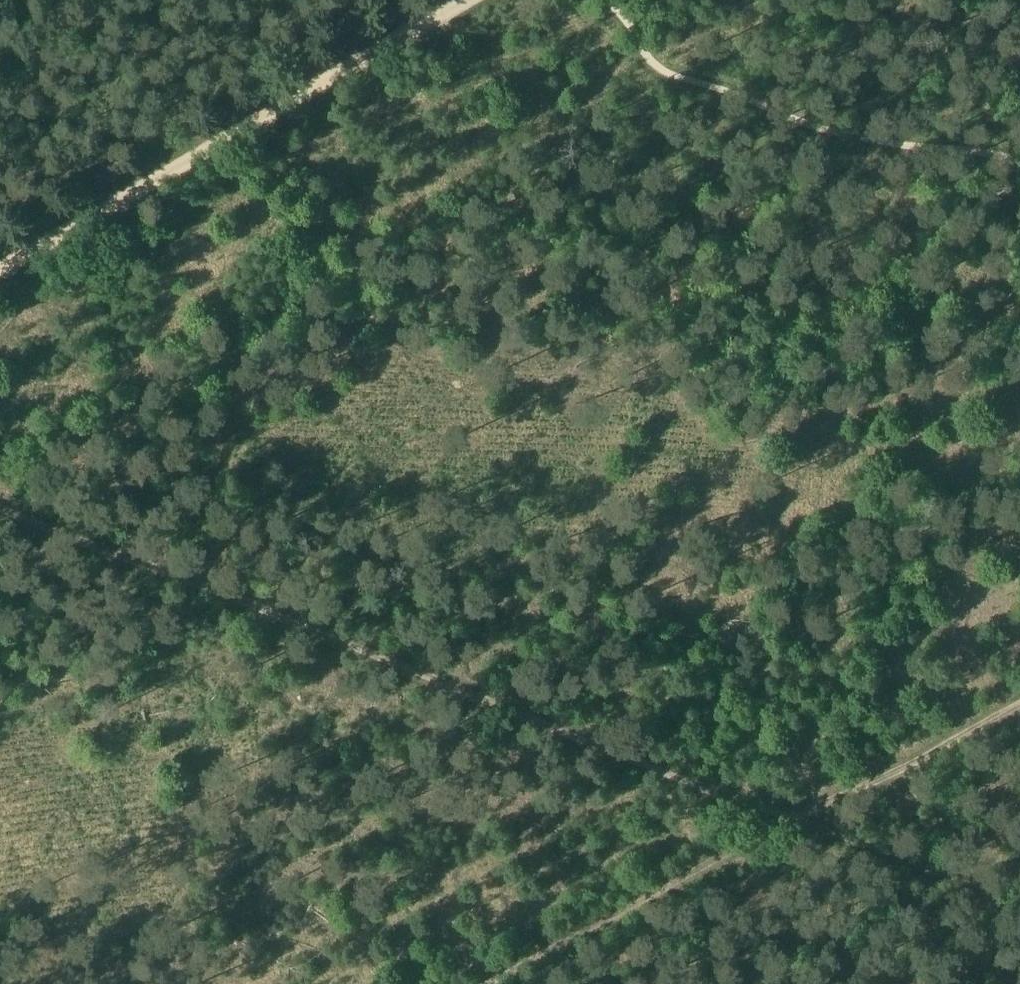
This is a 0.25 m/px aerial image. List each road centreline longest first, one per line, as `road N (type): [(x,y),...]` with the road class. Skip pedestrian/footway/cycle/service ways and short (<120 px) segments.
road 1 (track): [(0,508),(804,826)]
road 2 (track): [(467,0),(0,265)]
road 3 (track): [(507,983),(804,826)]
road 4 (track): [(804,826),(1019,712)]
road 5 (track): [(804,826),(1019,908)]

